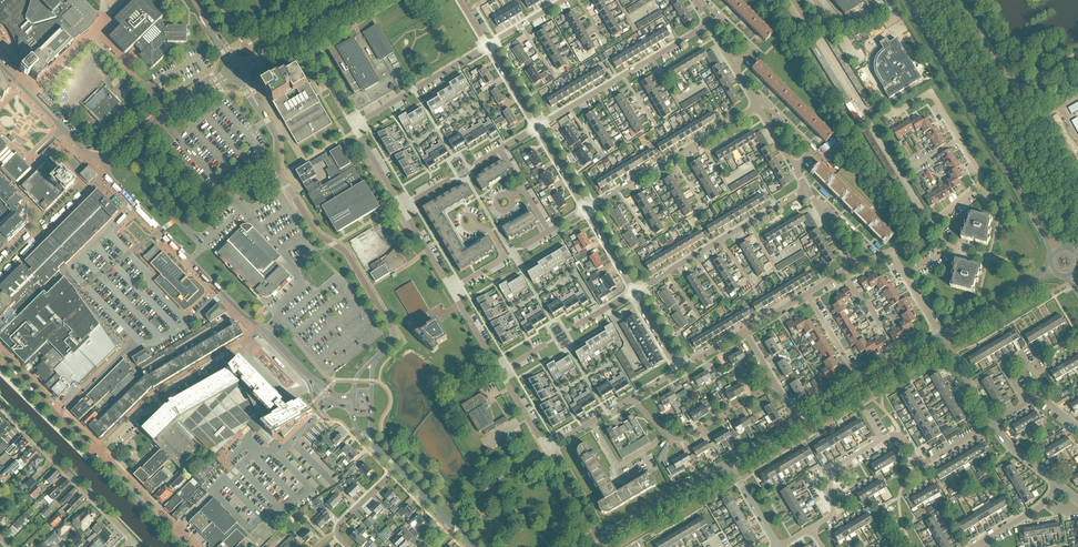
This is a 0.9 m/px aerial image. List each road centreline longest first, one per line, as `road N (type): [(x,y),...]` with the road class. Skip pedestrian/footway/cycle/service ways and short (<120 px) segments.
road 1 (residential): [(891,253),(982,179),(931,93),(889,112),(820,9)]
road 2 (tertiary): [(377,359),(394,343),(392,329),(346,251),(318,236),(288,187),(278,170),(277,138),(242,79)]
road 3 (secondary): [(1023,192),(908,0)]
road 4 (residential): [(173,533),(256,451),(277,454),(330,403)]
road 5 (residential): [(95,453),(176,384),(264,331)]
road 6 (unclassified): [(30,96),(94,33),(169,110)]
road 7 (unclassified): [(130,542),(0,408)]
road 8 (residential): [(842,463),(895,434),(923,464),(993,424)]
road 9 (residential): [(1077,54),(1015,86),(961,0)]
road 10 (tertiary): [(799,423),(940,336)]
road 11 (residential): [(572,108),(708,26)]
road 12 (residential): [(353,126),(487,47)]
road 13 (tertiary): [(600,541),(728,463)]
road 14 (residential): [(274,323),(302,294),(296,268),(243,209)]
road 15 (tertiary): [(0,355),(95,453)]
road 16 (tertiary): [(940,336),(1055,272)]
road 17 (residential): [(665,434),(691,436),(776,385)]
road 18 (unclassified): [(243,209),(158,118)]
road 19 (residential): [(220,293),(135,204)]

